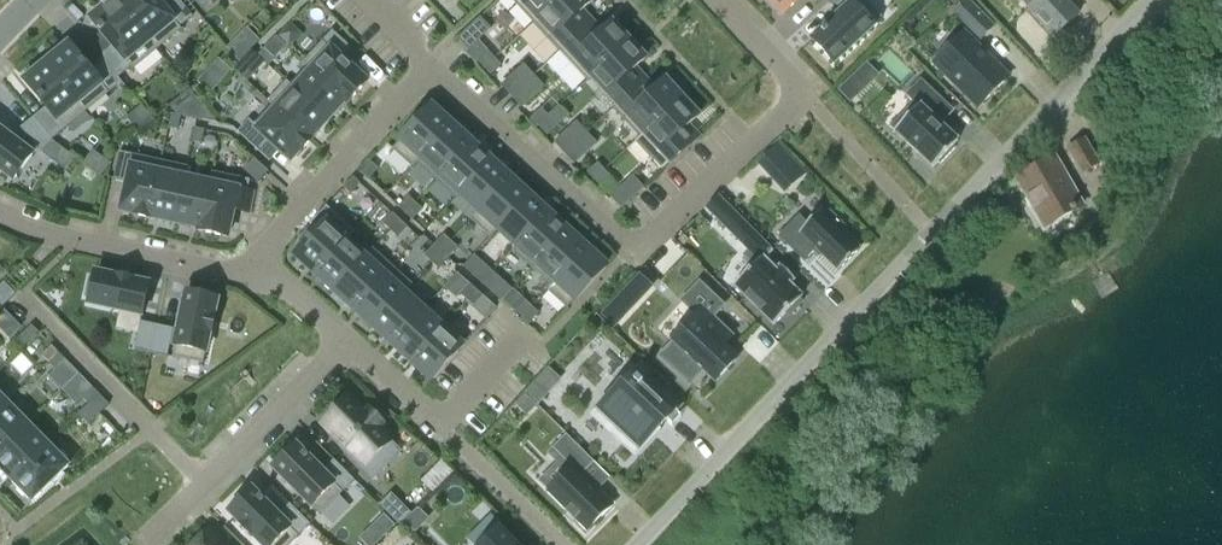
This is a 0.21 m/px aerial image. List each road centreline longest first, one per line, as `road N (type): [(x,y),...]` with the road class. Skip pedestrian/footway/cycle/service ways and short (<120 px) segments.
road 1 (residential): [(260,262),(431,71),(631,252),(796,97),(715,0)]
road 2 (residential): [(636,544),(1155,0)]
road 3 (residential): [(151,432),(204,483),(348,342)]
road 4 (residential): [(0,216),(37,234),(221,273),(245,273),(260,262)]
road 5 (residential): [(441,427),(348,342)]

